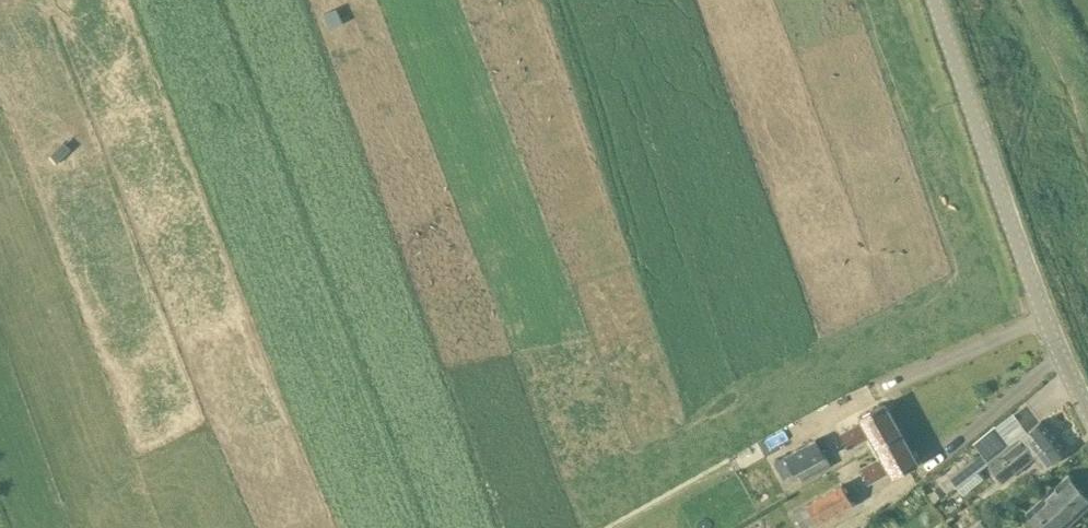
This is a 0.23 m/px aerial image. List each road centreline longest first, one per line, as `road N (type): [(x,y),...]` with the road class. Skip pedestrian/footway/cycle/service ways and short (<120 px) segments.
road 1 (unclassified): [(1087,415),(1041,318),(937,0)]

